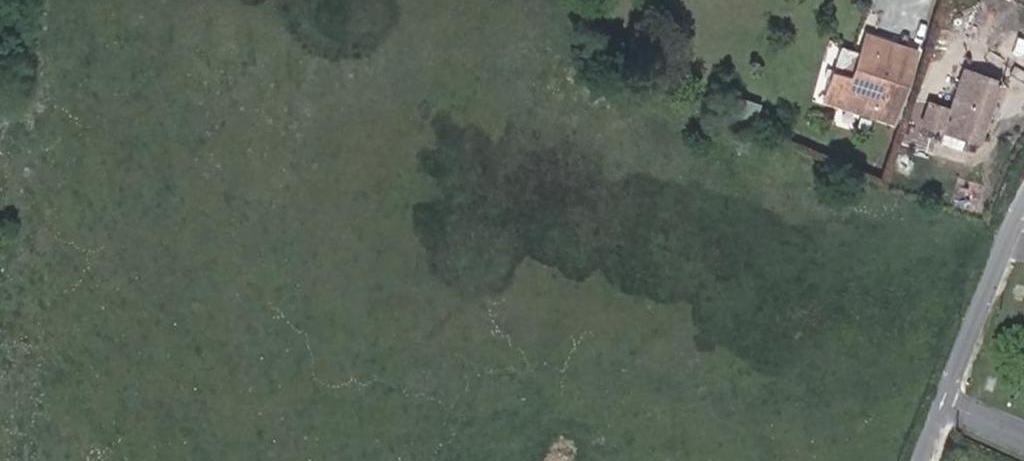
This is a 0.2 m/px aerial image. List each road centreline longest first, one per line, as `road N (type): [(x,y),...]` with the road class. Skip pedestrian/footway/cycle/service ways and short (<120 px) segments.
road 1 (residential): [(1023,220),(932,460)]

